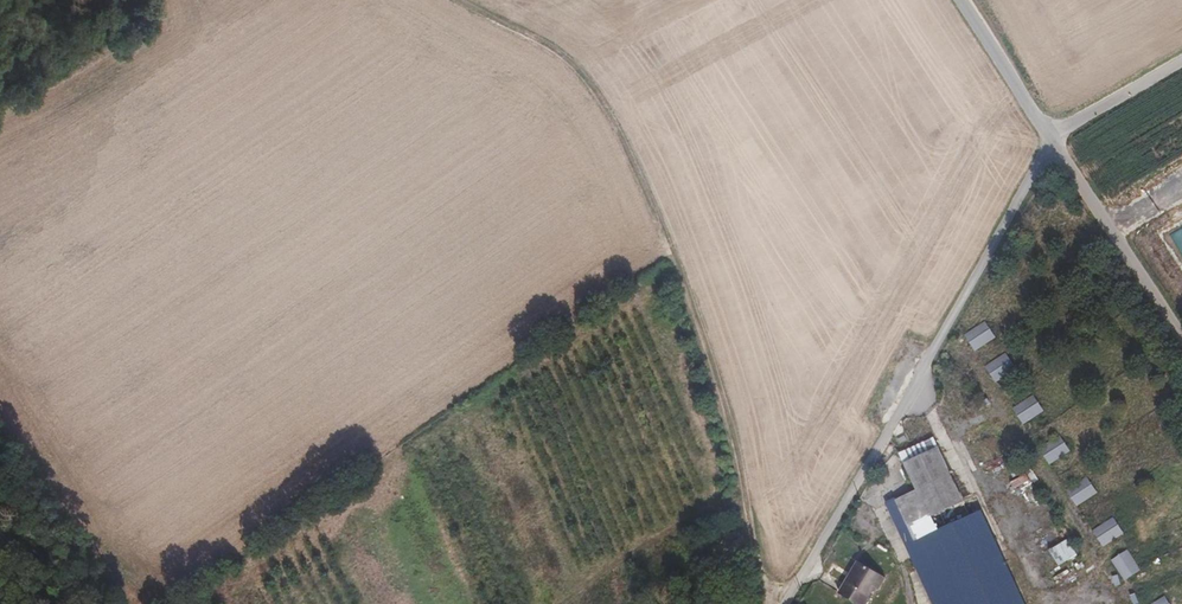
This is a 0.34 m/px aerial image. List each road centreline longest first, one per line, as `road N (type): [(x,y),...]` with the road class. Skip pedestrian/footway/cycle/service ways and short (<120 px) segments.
road 1 (track): [(449,0),(563,59),(604,118),(698,336),(763,603)]
road 2 (unclassified): [(1058,137),(1181,323)]
road 3 (track): [(744,508),(709,509),(562,603)]
road 4 (unclassified): [(967,0),(1058,137)]
road 5 (unclassified): [(1181,65),(1058,137)]

